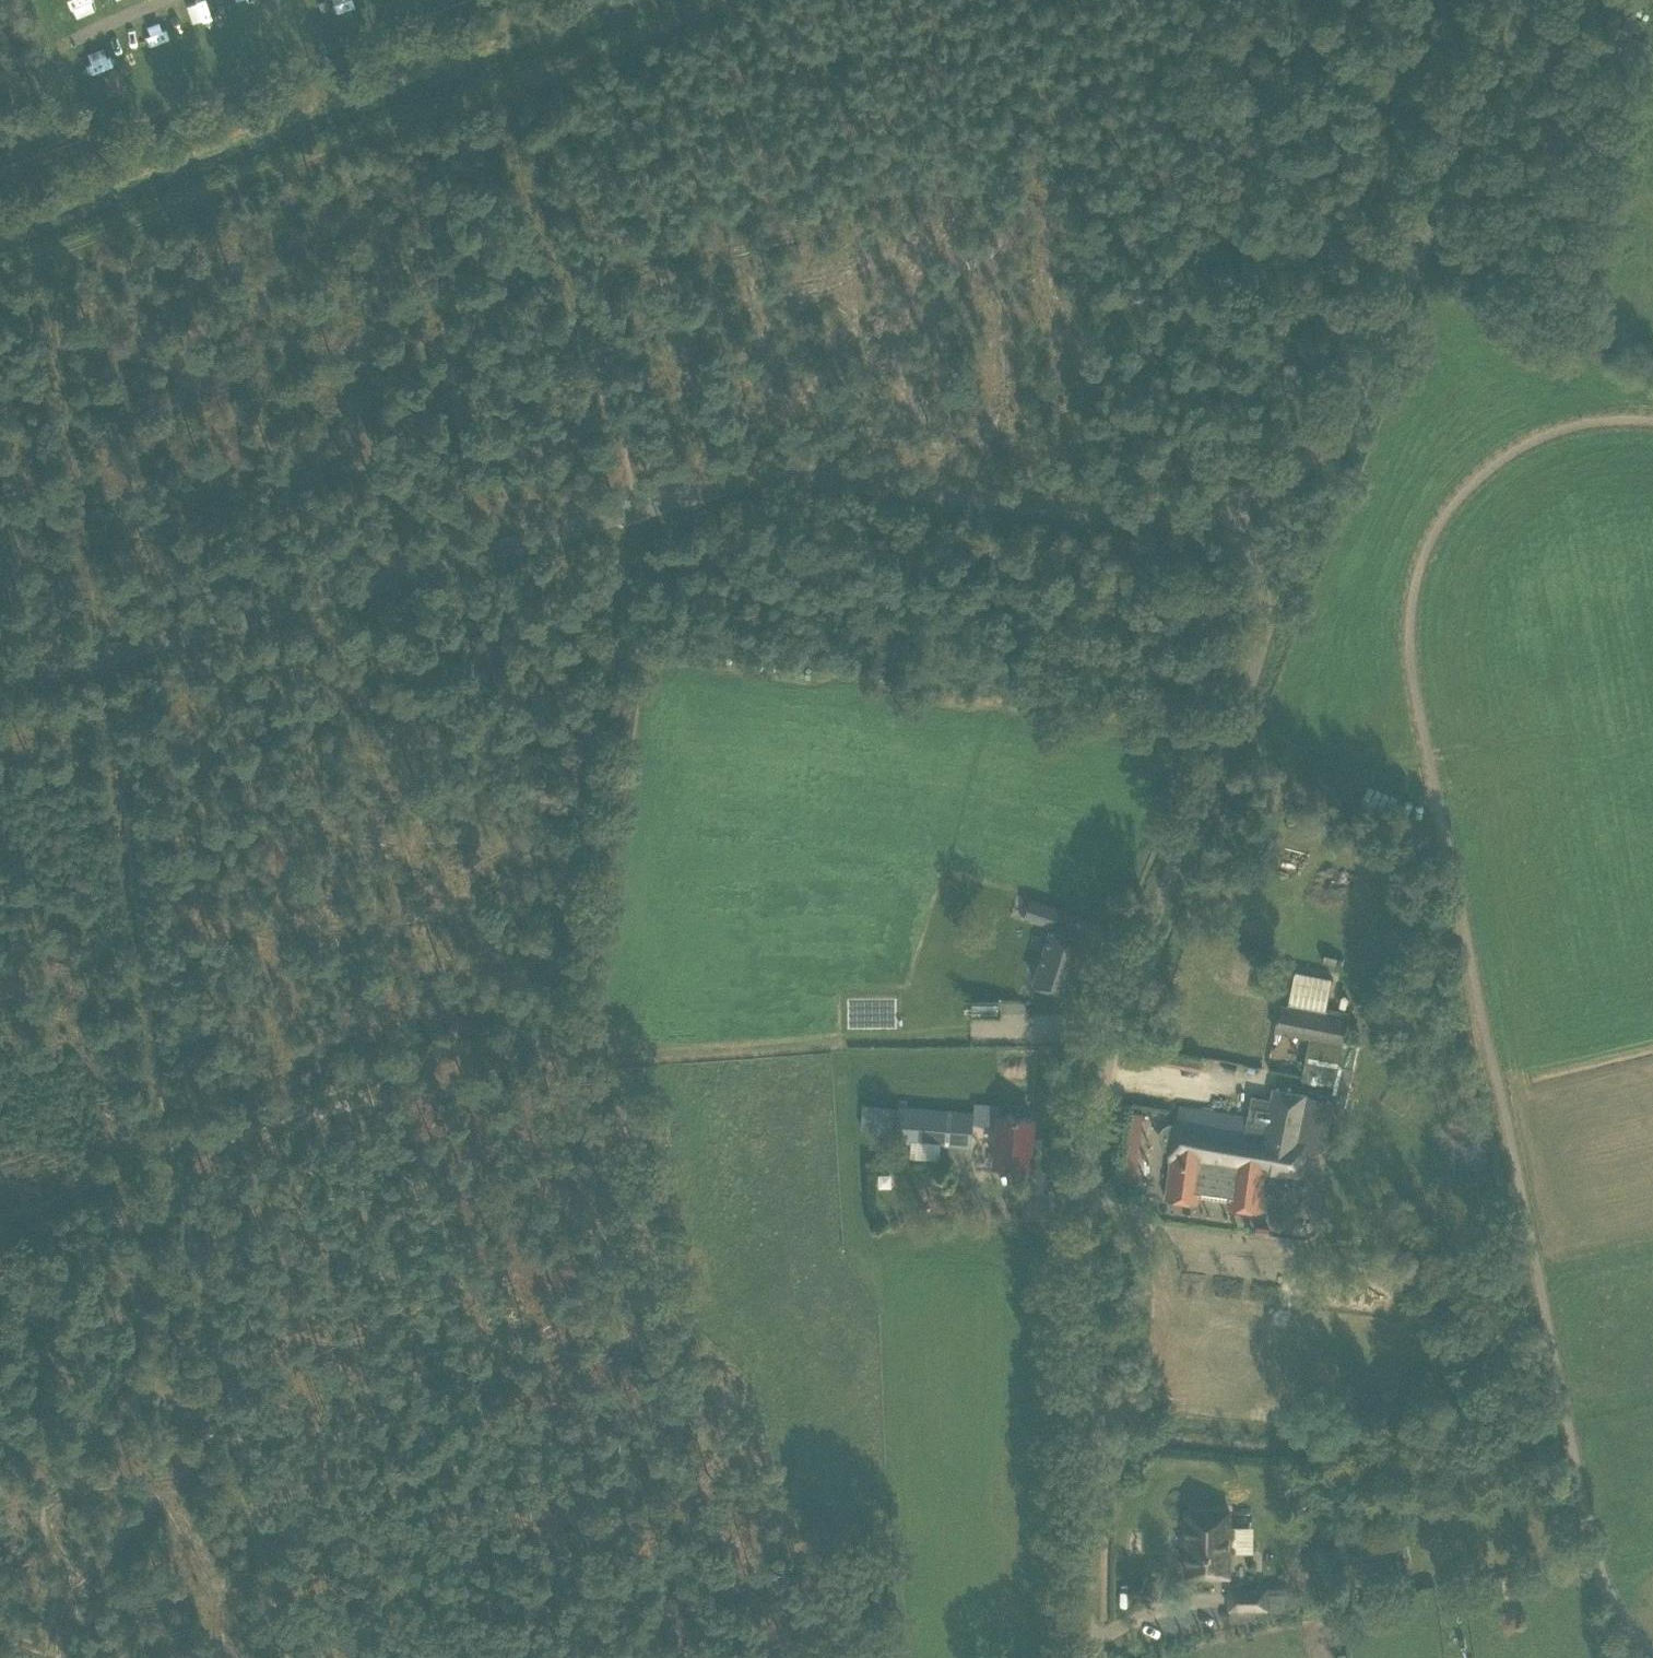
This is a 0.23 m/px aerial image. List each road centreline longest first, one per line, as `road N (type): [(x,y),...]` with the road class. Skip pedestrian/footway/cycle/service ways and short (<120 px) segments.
road 1 (unclassified): [(0,676),(780,474),(1192,522),(1236,510)]
road 2 (unclassified): [(1086,1657),(1096,1136),(1140,953),(1260,648),(1264,605),(1236,510)]
road 3 (unclassified): [(1236,510),(1313,457),(1348,416),(1529,0)]
road 4 (track): [(1211,0),(1236,510)]
road 5 (track): [(161,1161),(166,1149),(145,946),(90,658)]
road 6 (track): [(0,1223),(161,1161)]

